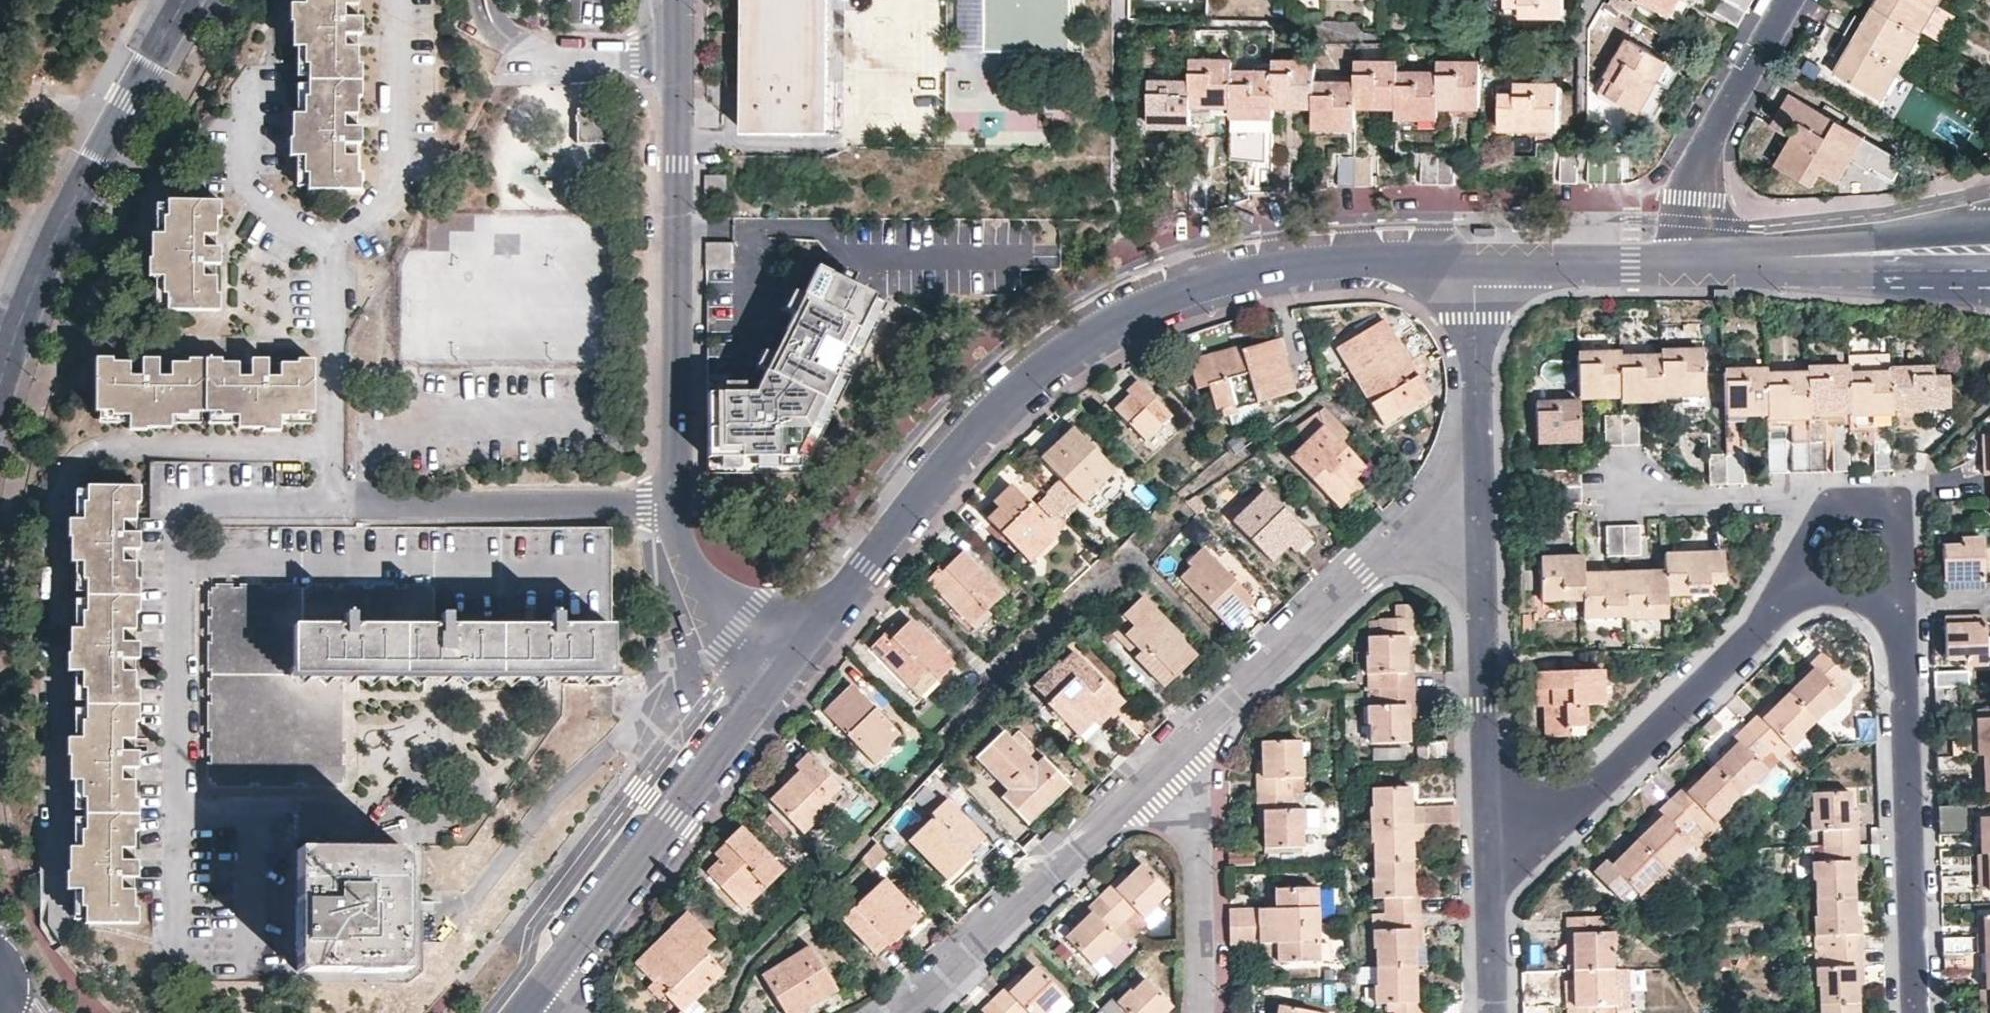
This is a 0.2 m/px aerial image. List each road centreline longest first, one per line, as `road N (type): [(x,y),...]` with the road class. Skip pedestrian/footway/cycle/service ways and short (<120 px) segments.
road 1 (residential): [(1918,1012),(1906,644),(1877,602),(1800,597),(1573,805),(1534,825),(1492,828)]
road 2 (residential): [(1477,261),(1314,265),(1226,279),(1087,334),(1023,384),(781,674)]
road 3 (residential): [(326,503),(173,497),(170,946)]
road 4 (residential): [(678,0),(678,503)]
road 5 (residential): [(0,391),(53,245),(186,0)]
road 6 (residential): [(1483,516),(1436,516),(1155,776)]
road 7 (residential): [(781,674),(530,1006)]
road 8 (residential): [(463,910),(546,805),(691,665),(687,646),(721,614)]
road 9 (residential): [(678,503),(326,503)]
road 10 (residential): [(1155,776),(901,1012)]
road 11 (residential): [(1483,516),(1492,828)]
road 12 (residential): [(1792,0),(1713,136),(1695,202),(1693,260)]
road 13 (residential): [(328,241),(387,185),(388,0)]
road 14 (residential): [(1477,261),(1483,516)]
road 15 (residential): [(1155,776),(1191,833),(1201,1012)]
road 16 (residential): [(1693,260),(1477,261)]
road 17 (residential): [(328,241),(250,192),(251,88),(267,88)]
road 18 (residential): [(1877,251),(1693,260)]
road 19 (residential): [(1492,828),(1497,1012)]
road 20 (residential): [(328,344),(144,343)]
road 21 (residential): [(326,503),(328,344)]
road 22 (residential): [(678,503),(687,563),(721,614)]

